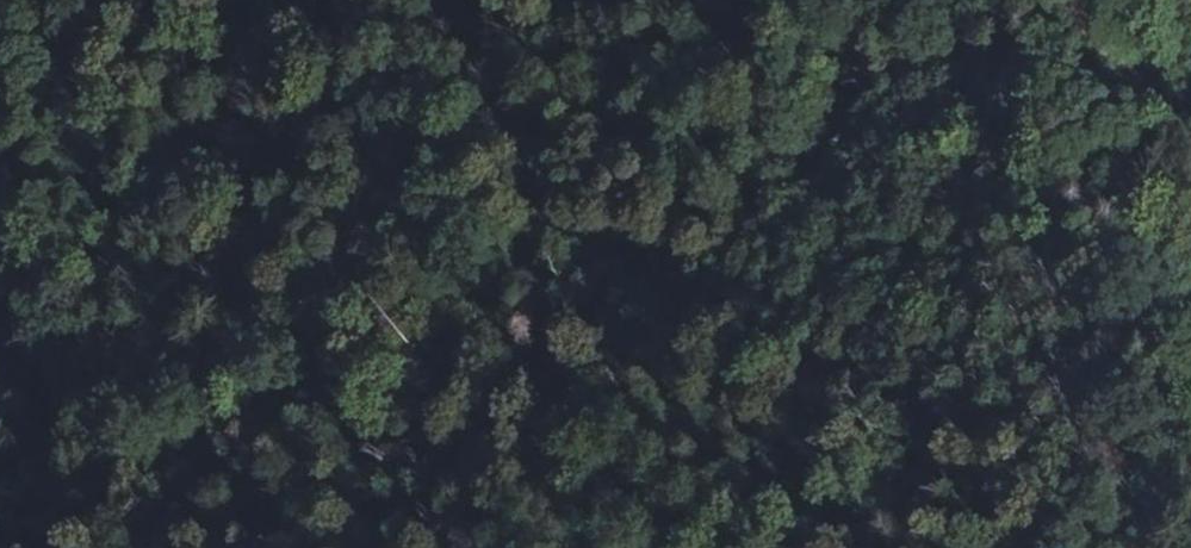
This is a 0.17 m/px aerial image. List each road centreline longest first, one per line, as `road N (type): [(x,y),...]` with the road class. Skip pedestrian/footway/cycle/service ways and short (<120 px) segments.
road 1 (track): [(0,517),(88,517),(491,306),(745,219),(874,94),(999,4),(1031,3),(1190,125)]

